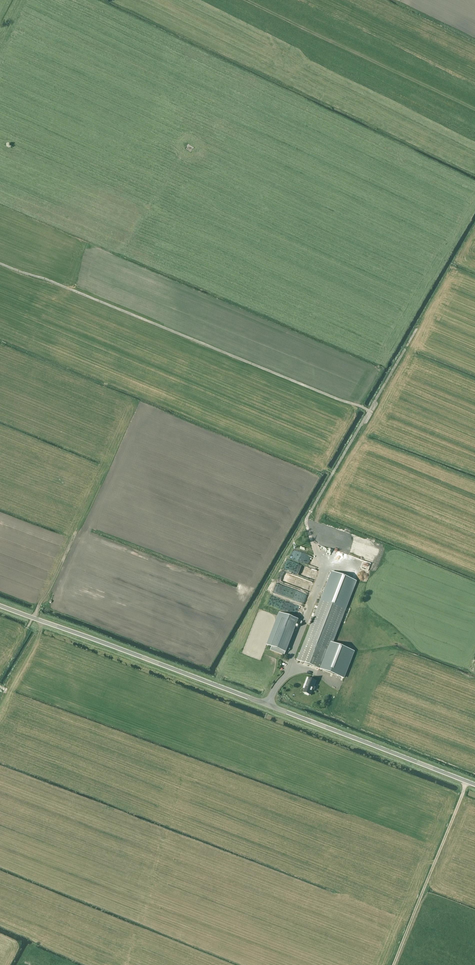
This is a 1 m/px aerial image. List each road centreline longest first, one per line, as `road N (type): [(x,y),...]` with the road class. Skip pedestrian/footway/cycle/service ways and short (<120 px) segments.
road 1 (unclassified): [(474,784),(0,605)]

